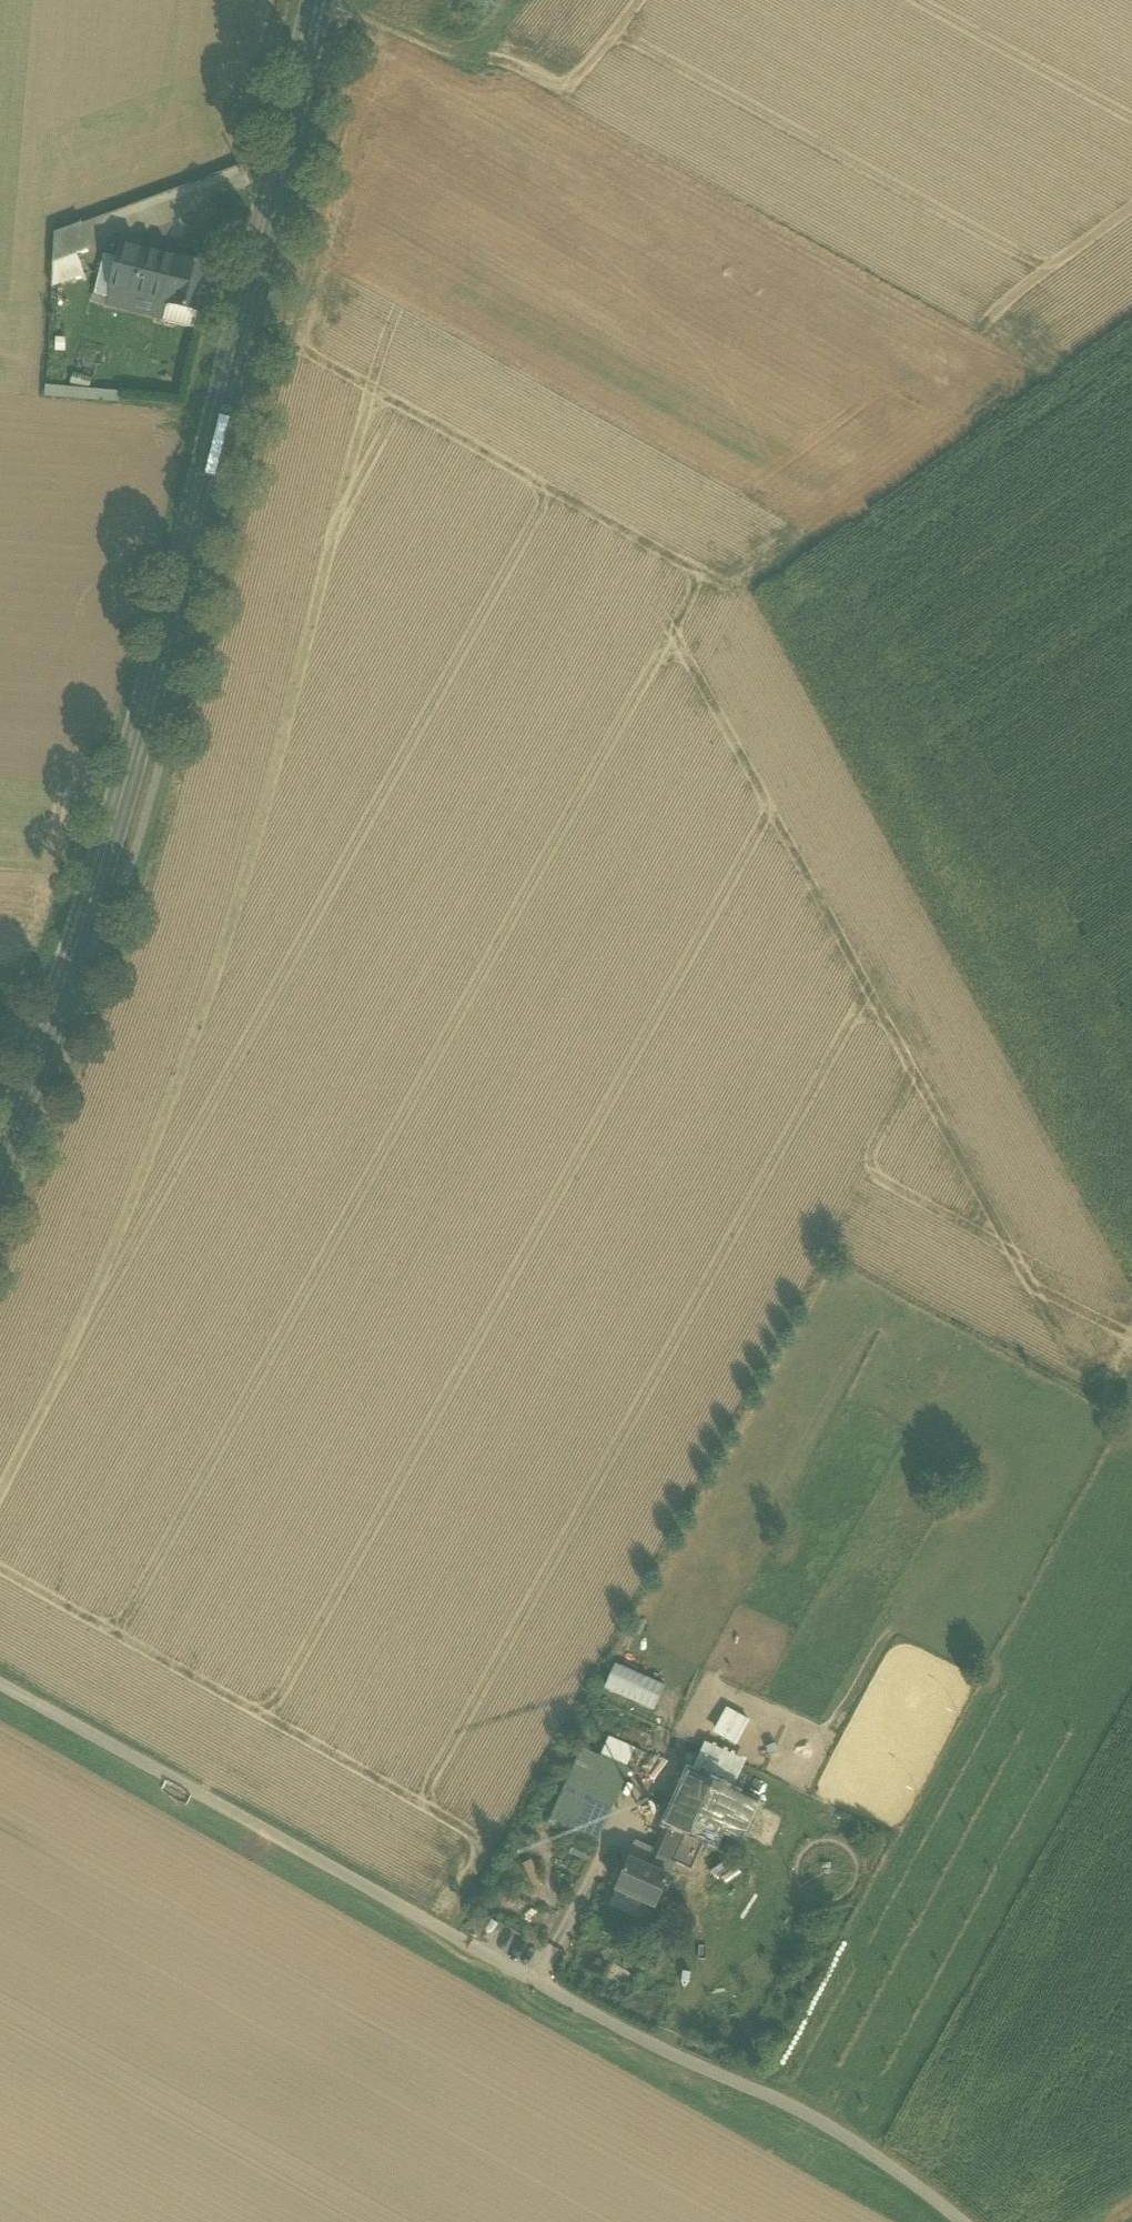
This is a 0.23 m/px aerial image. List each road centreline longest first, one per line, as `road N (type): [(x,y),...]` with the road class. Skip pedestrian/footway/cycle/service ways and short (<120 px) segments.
road 1 (primary): [(317,0),(149,695),(96,886),(0,1154)]
road 2 (track): [(964,2221),(809,2116),(535,1984)]
road 3 (track): [(535,1984),(639,1788)]
road 4 (track): [(469,63),(370,15),(319,0)]

